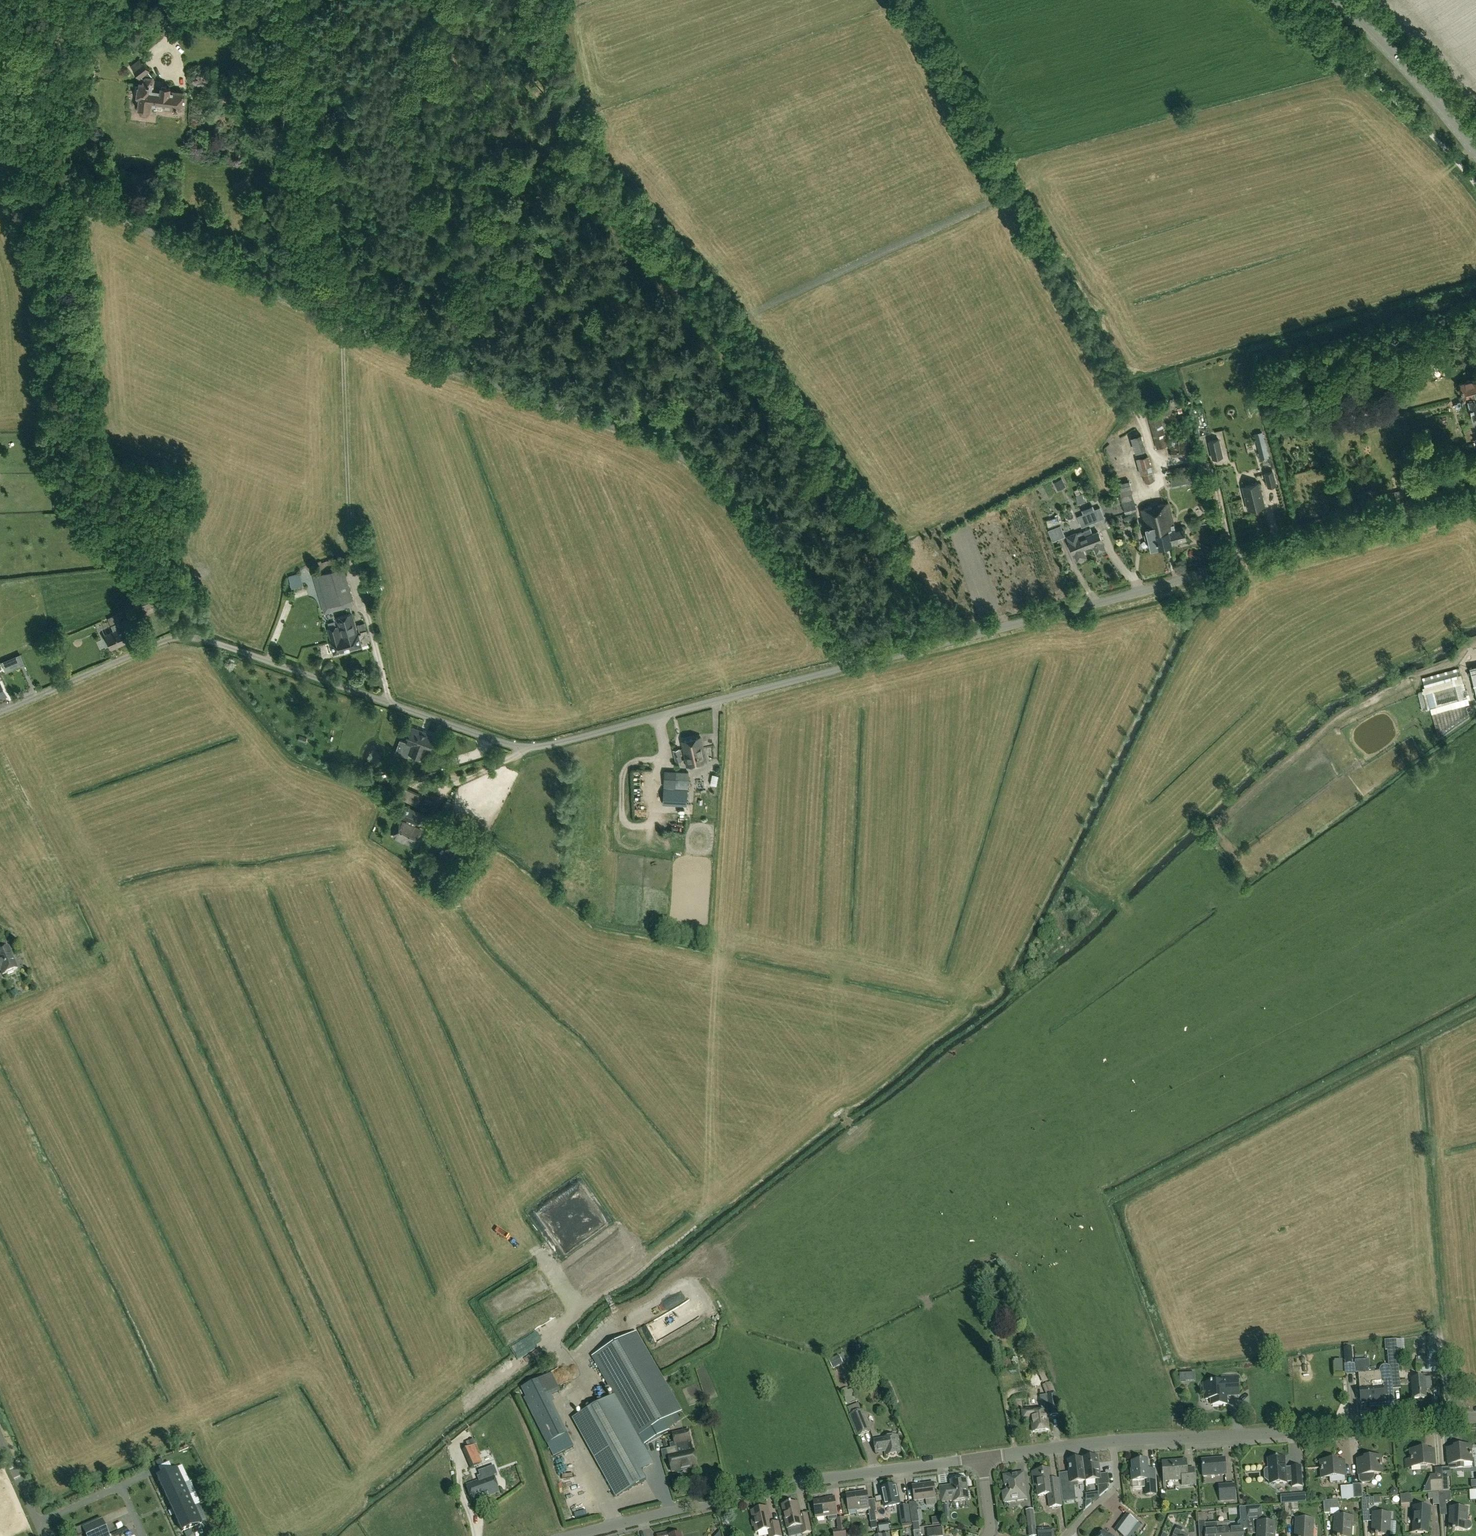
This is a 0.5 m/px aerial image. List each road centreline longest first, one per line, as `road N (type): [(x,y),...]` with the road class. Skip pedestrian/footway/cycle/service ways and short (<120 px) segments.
road 1 (unclassified): [(851,665),(722,492),(680,456),(296,303),(55,175),(0,156)]
road 2 (unclassified): [(851,665),(556,744),(521,746),(210,641),(179,638),(0,713)]
road 3 (unclassified): [(851,665),(1475,493)]
road 4 (track): [(906,0),(1138,417)]
road 5 (residential): [(982,1458),(812,1480),(569,1535)]
road 6 (track): [(1475,1004),(1111,1197)]
road 7 (residential): [(1475,1418),(1112,1441)]
road 8 (secondary): [(1475,150),(1339,0)]
road 9 (track): [(55,175),(45,0)]
road 10 (residential): [(1112,1441),(982,1458)]

